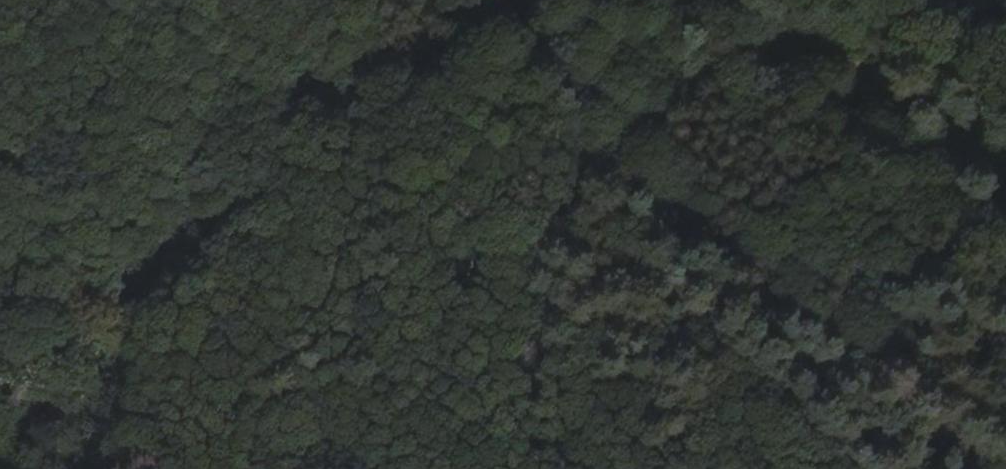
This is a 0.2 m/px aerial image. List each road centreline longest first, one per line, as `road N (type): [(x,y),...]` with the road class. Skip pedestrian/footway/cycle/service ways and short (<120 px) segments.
road 1 (track): [(735,0),(1005,106)]

